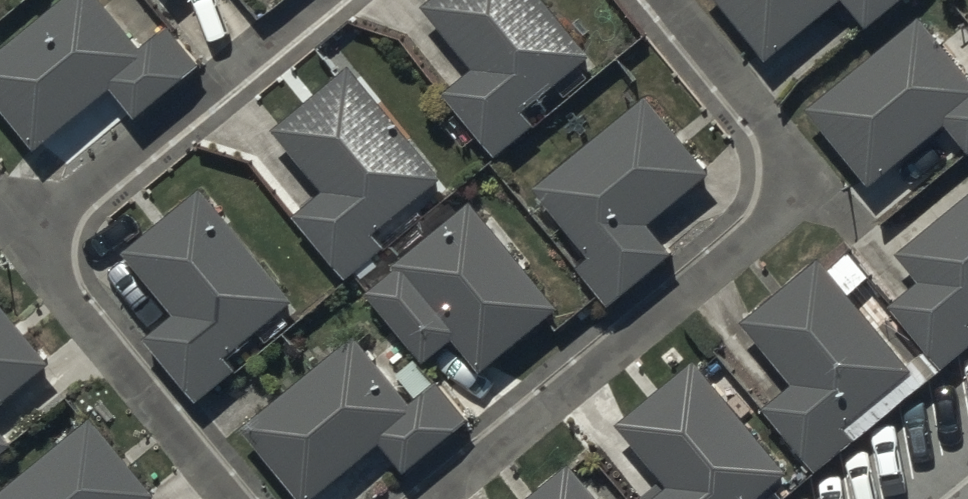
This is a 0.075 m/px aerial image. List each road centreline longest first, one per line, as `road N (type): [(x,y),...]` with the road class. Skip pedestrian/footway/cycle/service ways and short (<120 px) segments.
road 1 (residential): [(669,0),(783,141),(777,228),(435,498)]
road 2 (residential): [(231,498),(51,281),(48,241),(63,212),(325,0)]

